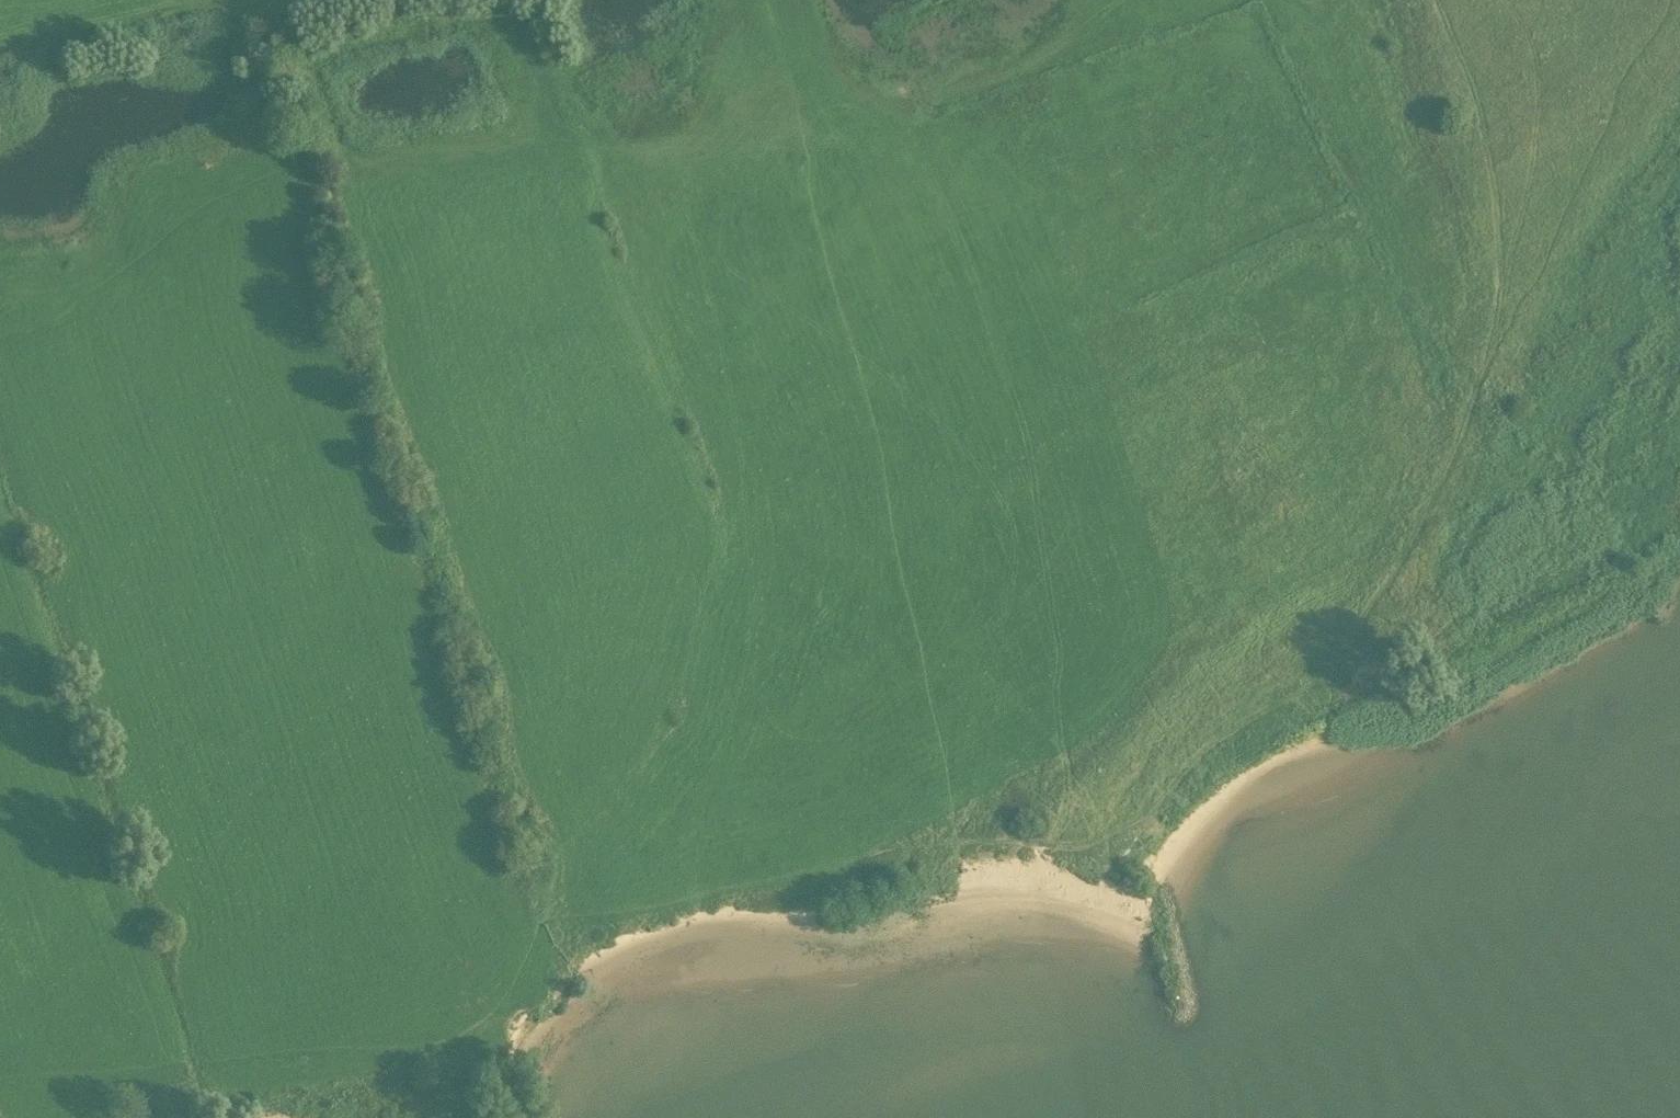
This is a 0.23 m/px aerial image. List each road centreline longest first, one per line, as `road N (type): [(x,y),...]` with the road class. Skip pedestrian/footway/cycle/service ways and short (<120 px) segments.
road 1 (track): [(889,195),(850,100),(784,0)]

